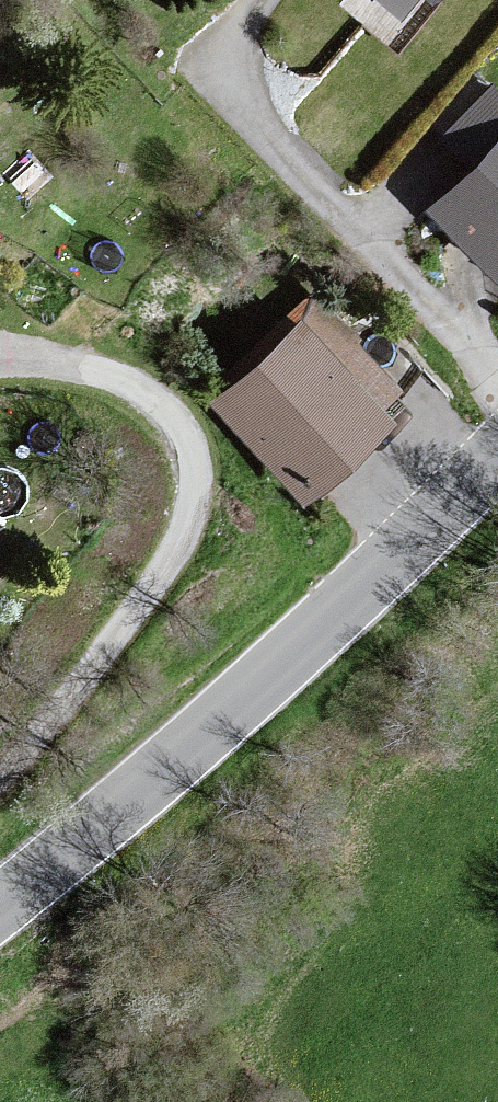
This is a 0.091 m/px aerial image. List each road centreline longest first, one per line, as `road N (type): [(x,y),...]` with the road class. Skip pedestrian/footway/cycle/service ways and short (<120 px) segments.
road 1 (tertiary): [(0,905),(497,460)]
road 2 (residential): [(0,778),(173,555),(192,493),(185,440),(150,398),(90,369),(0,362)]

